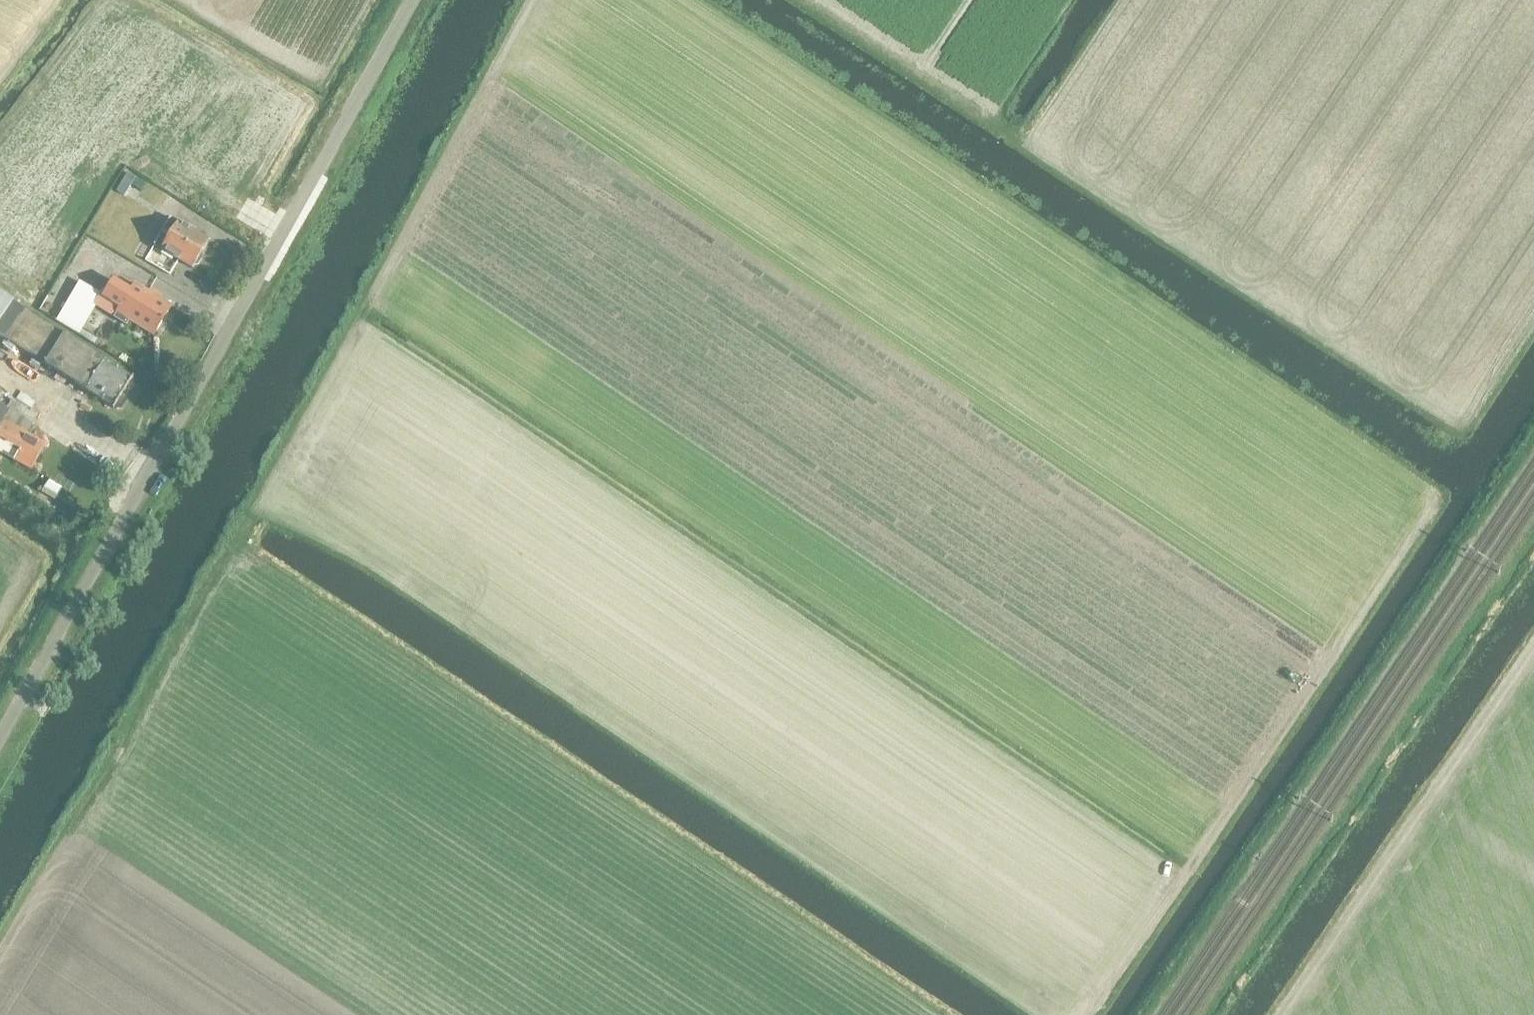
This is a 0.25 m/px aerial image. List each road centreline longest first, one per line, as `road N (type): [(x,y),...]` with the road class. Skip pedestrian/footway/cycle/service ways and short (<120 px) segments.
road 1 (unclassified): [(0,734),(415,0)]
road 2 (track): [(1425,515),(1084,1014)]
road 3 (track): [(1277,1014),(1533,641)]

